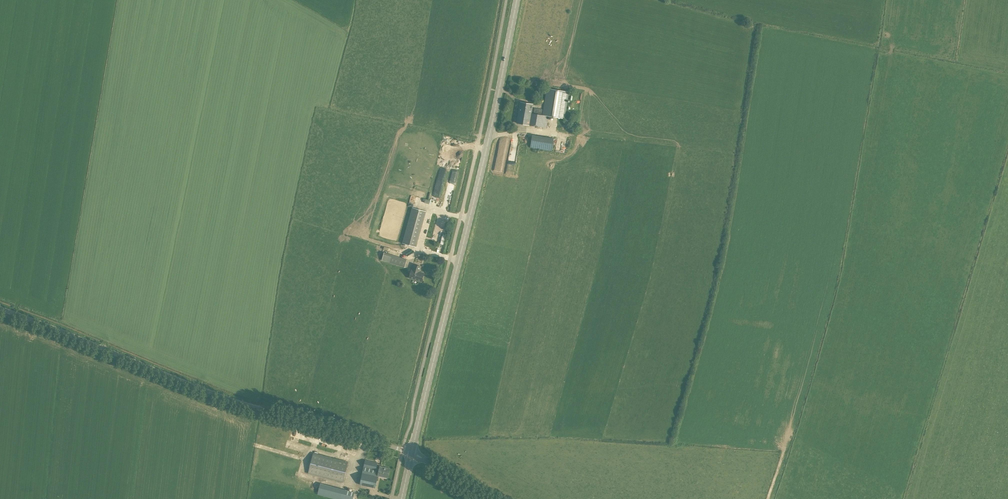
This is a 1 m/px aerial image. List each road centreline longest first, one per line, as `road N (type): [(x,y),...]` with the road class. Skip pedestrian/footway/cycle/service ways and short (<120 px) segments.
road 1 (primary): [(411,453),(517,0)]
road 2 (unclassified): [(403,449),(235,401),(0,307)]

